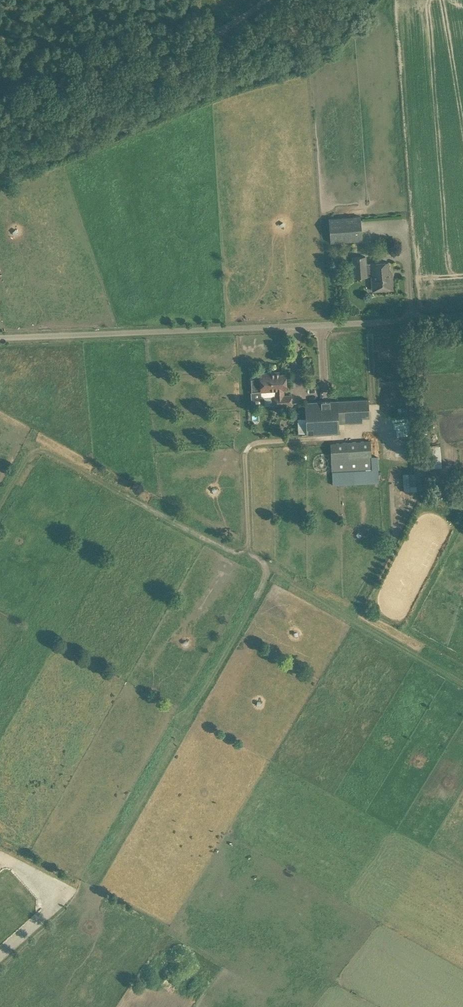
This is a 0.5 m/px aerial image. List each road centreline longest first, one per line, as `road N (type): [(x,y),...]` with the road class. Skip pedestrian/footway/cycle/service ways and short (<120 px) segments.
road 1 (unclassified): [(0,338),(462,314)]
road 2 (track): [(200,38),(0,77)]

